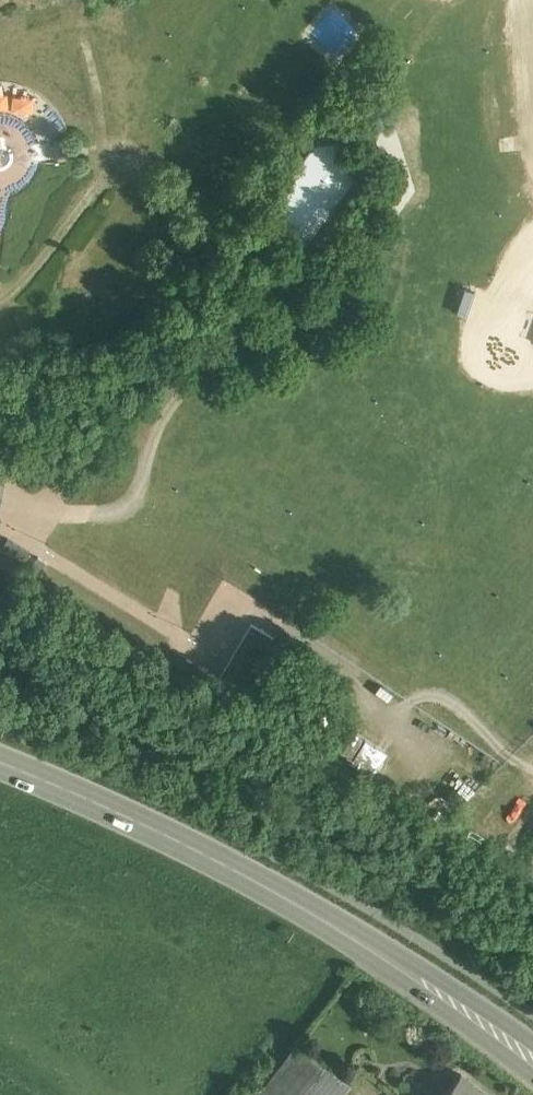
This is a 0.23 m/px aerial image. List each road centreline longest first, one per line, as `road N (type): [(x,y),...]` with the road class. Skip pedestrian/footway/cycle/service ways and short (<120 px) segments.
road 1 (primary): [(532,1056),(343,926),(238,868),(0,762)]

